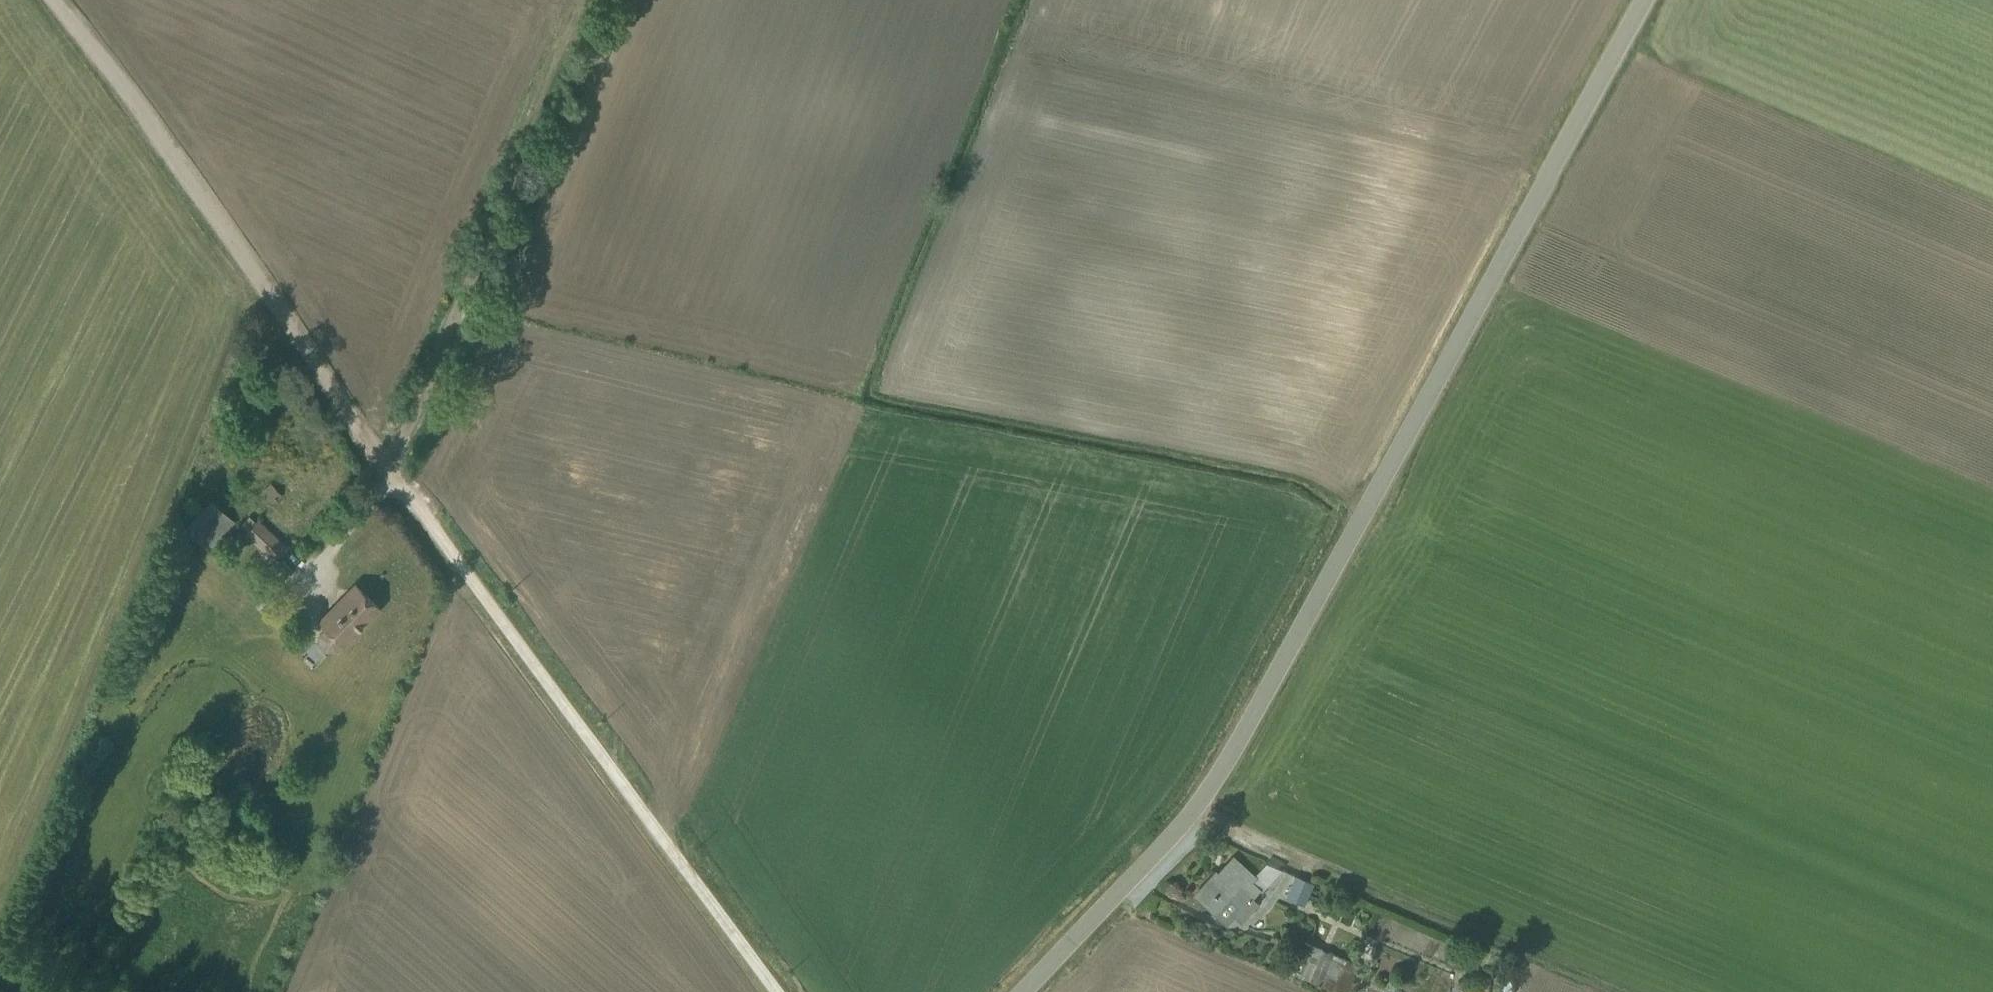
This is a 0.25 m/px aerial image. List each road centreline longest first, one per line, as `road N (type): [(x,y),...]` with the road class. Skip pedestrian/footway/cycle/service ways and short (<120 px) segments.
road 1 (unclassified): [(1024,991),(1197,805),(1241,736),(1639,0)]
road 2 (track): [(384,462),(59,0)]
road 3 (track): [(384,462),(406,434),(586,0)]
road 4 (unclassified): [(485,595),(778,991)]
road 5 (track): [(1628,991),(1197,805)]
road 6 (track): [(384,462),(485,595)]

